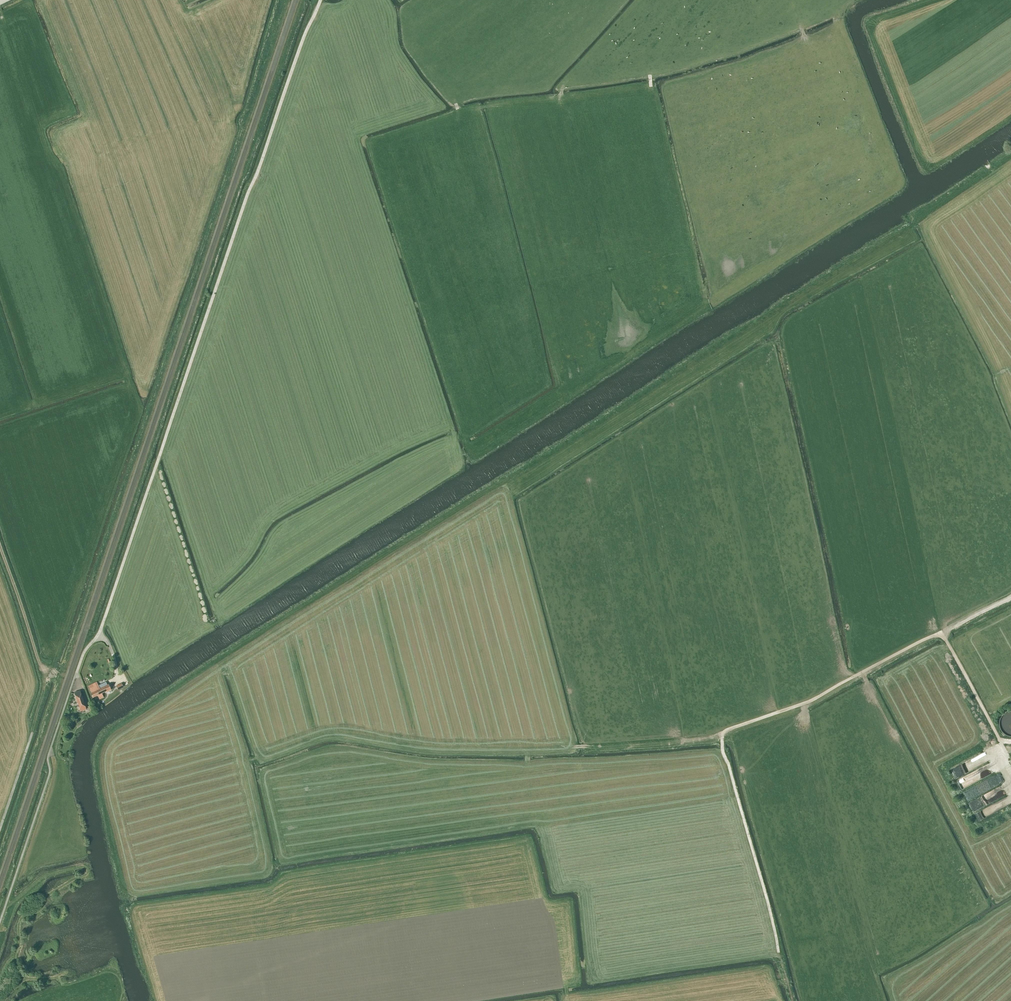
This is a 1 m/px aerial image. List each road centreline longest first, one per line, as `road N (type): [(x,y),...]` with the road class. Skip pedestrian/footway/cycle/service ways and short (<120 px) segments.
road 1 (track): [(940,0),(885,20),(878,41),(928,168)]
road 2 (track): [(0,827),(46,669)]
road 3 (track): [(0,543),(40,662),(46,669),(55,659)]

